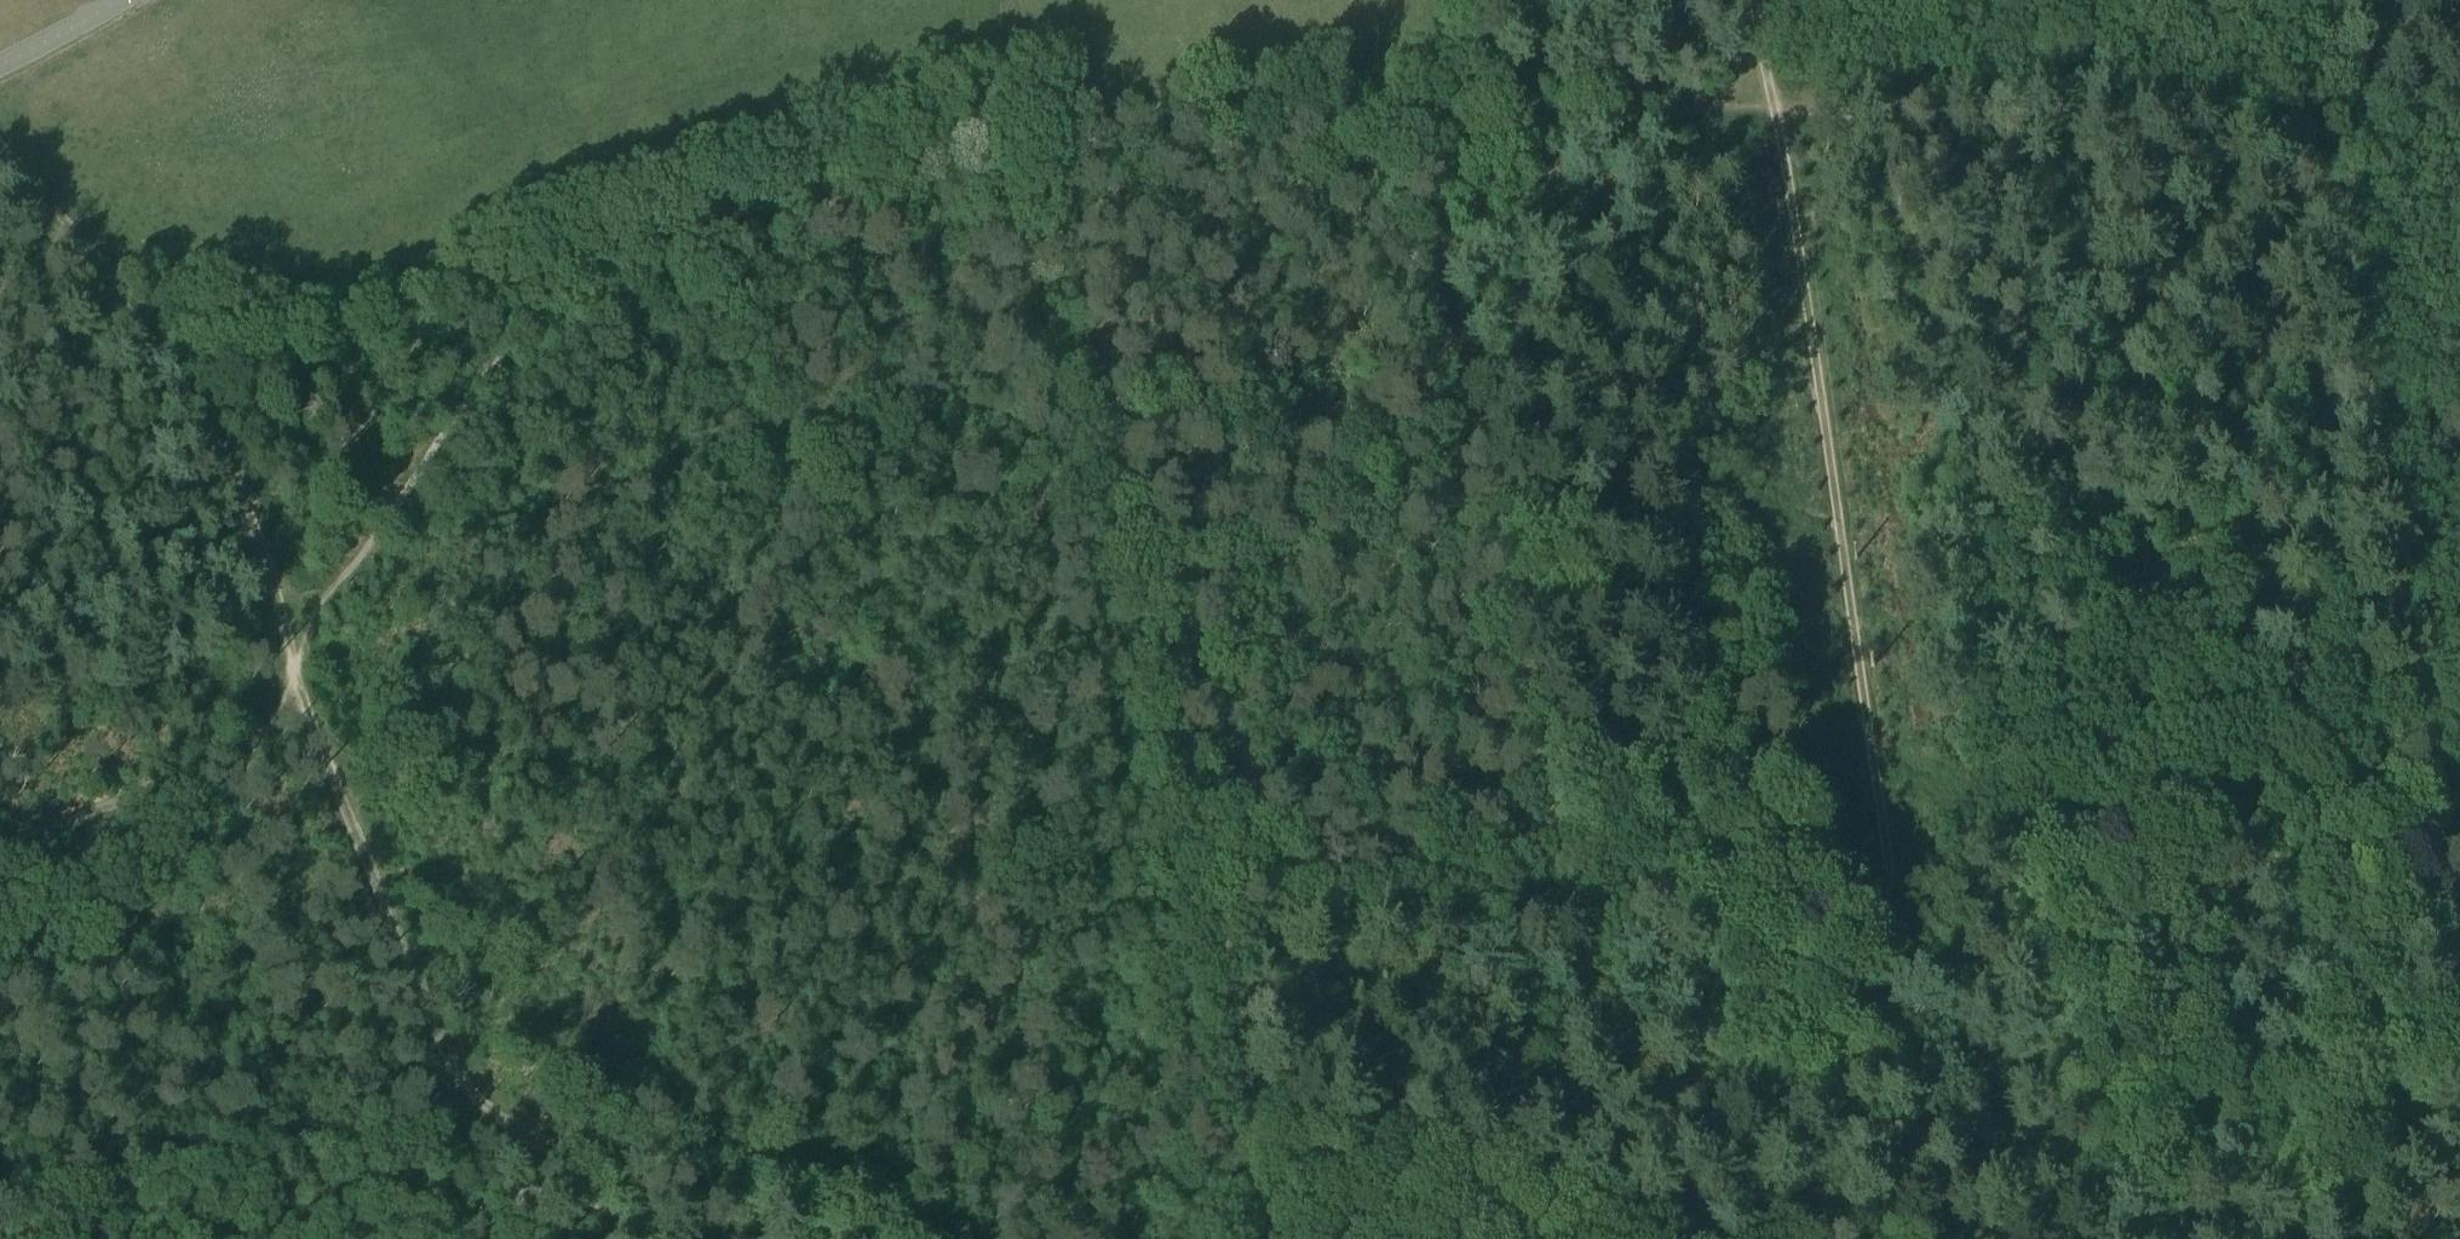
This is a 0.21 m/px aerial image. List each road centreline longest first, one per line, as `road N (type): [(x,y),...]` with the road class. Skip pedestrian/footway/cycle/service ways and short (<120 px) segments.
road 1 (track): [(2459,200),(2344,198),(2204,126),(2063,106),(1310,114),(1044,107),(968,121),(899,177),(757,233),(599,271),(530,318),(334,557),(287,642),(275,702),(207,767),(0,844)]
road 2 (track): [(1477,1238),(1500,1110),(1557,985),(1603,953),(1881,920),(1890,870),(1780,142),(1757,109),(1748,0)]
road 3 (track): [(1881,920),(2434,840),(2318,0)]
road 4 (track): [(615,1238),(597,1212),(489,1129),(353,827),(235,475),(112,266),(0,148)]
road 5 (track): [(1044,107),(1266,1113)]
road 6 (track): [(489,1129),(660,1150),(841,1238)]
road 7 (track): [(1287,1238),(1266,1113)]
road 8 (unclassified): [(0,60),(109,0)]

